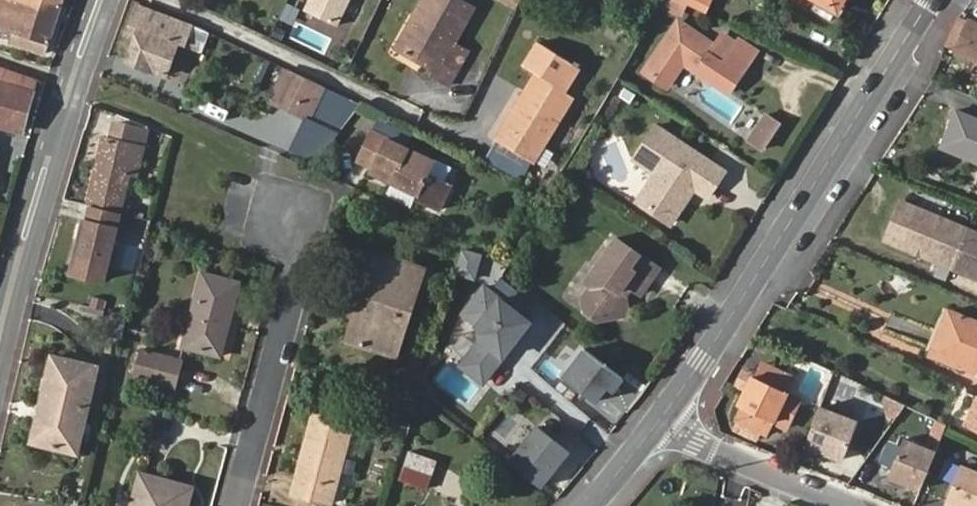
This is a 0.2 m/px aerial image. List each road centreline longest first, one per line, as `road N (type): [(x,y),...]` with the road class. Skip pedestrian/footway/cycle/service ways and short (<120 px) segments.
road 1 (tertiary): [(662,416),(933,0)]
road 2 (tertiary): [(116,0),(63,144),(0,402)]
road 3 (residential): [(238,505),(305,259),(289,218)]
road 4 (residential): [(662,416),(853,505)]

